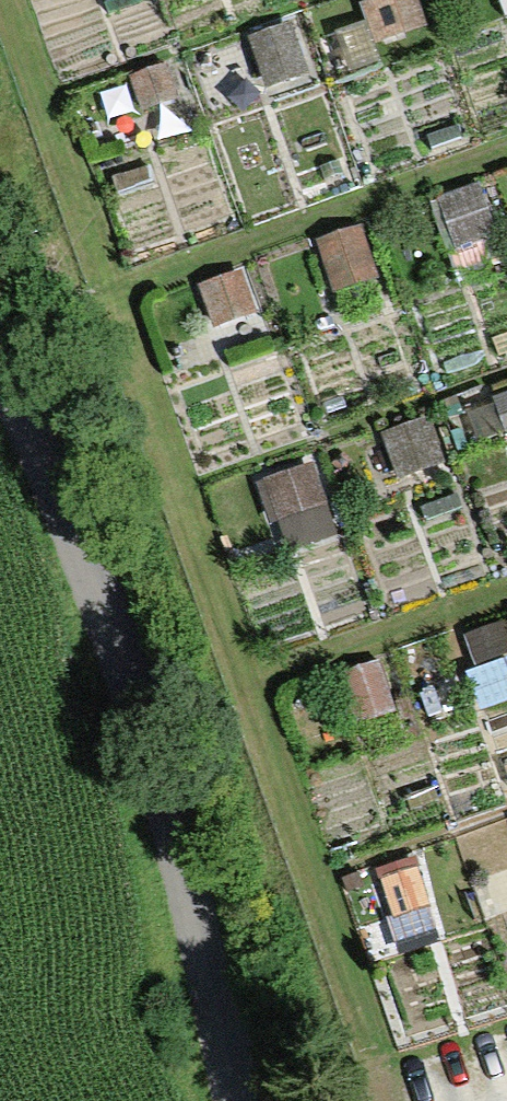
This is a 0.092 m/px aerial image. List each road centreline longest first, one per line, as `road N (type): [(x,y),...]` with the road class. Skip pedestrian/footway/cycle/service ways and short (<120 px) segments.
road 1 (track): [(0,0),(395,1100)]
road 2 (unclassified): [(234,1100),(127,671),(82,546),(0,361)]

